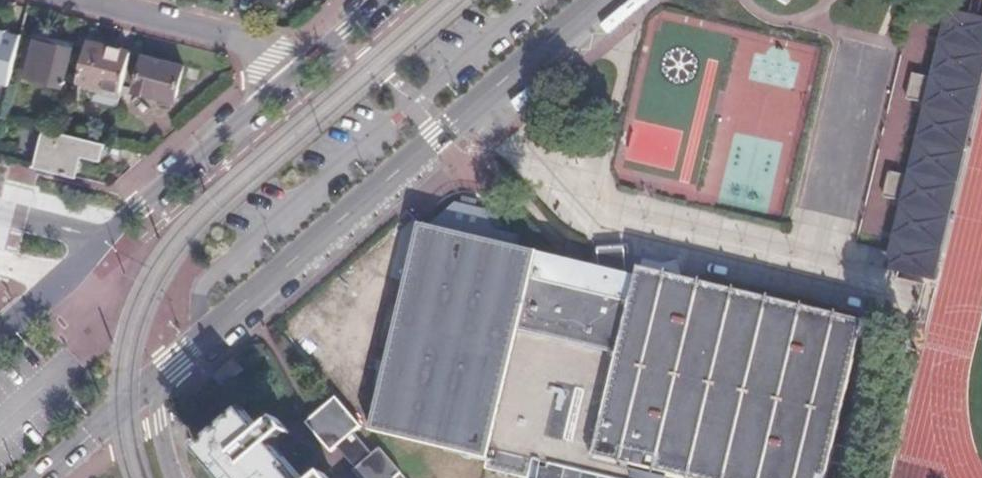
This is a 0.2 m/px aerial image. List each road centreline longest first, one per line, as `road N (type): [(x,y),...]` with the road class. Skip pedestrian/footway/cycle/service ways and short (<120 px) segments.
road 1 (secondary): [(155,379),(597,0)]
road 2 (secondary): [(289,75),(110,233)]
road 3 (residential): [(93,0),(244,38),(275,52),(289,75)]
road 4 (secondary): [(46,477),(155,379)]

